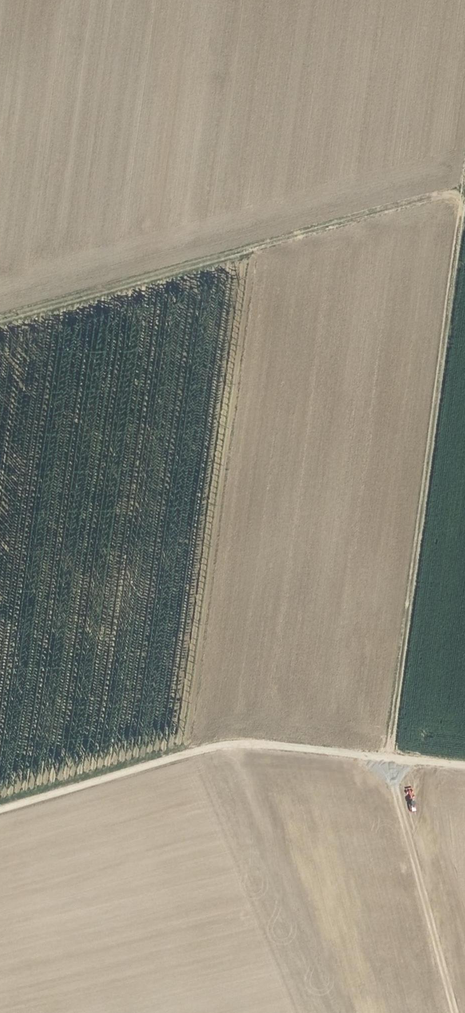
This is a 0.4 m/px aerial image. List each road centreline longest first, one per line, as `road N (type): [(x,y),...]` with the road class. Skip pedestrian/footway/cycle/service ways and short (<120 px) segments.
road 1 (track): [(461,1012),(394,750),(464,191)]
road 2 (track): [(464,189),(0,316)]
road 3 (track): [(464,757),(239,735),(0,806)]

